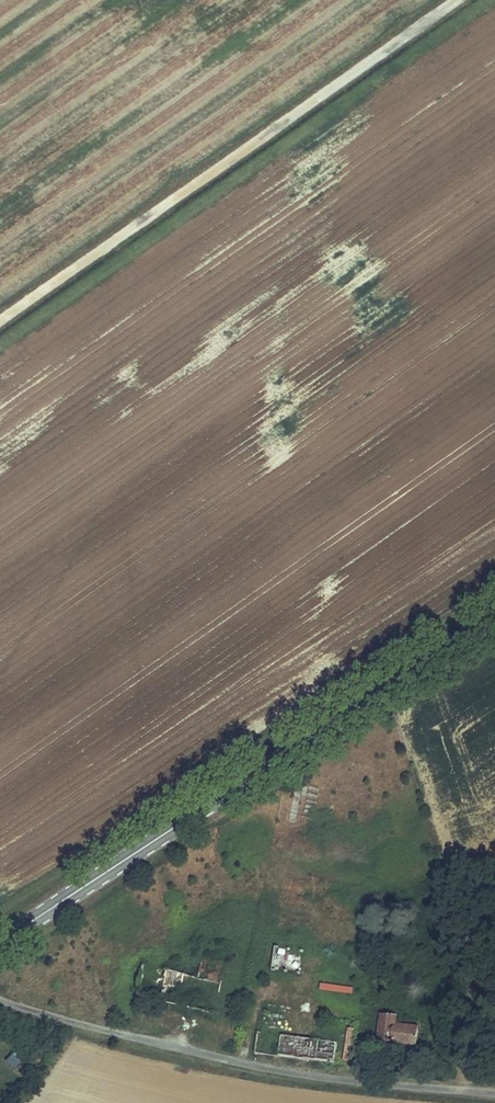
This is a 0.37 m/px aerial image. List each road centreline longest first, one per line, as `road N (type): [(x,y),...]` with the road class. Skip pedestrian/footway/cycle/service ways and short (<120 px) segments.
road 1 (primary): [(494,619),(0,942)]
road 2 (unclassified): [(0,319),(453,0)]
road 3 (unclassified): [(0,999),(274,1069),(494,1094)]

